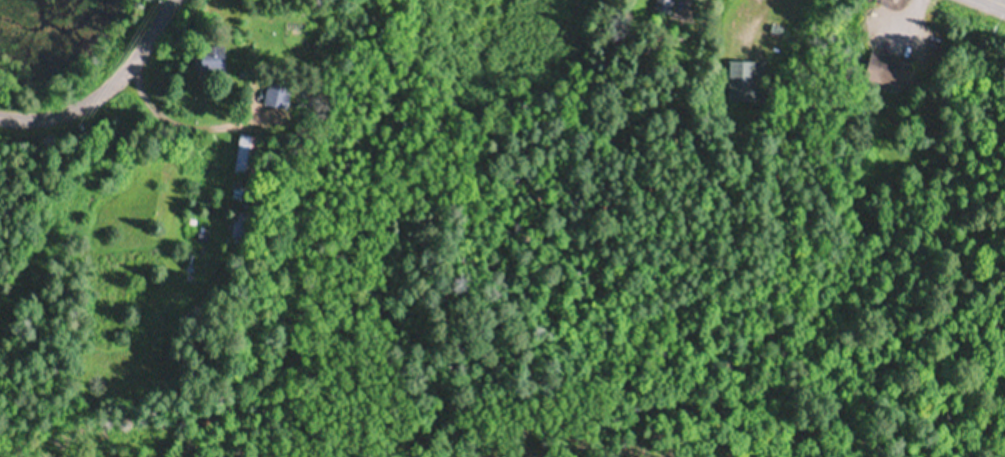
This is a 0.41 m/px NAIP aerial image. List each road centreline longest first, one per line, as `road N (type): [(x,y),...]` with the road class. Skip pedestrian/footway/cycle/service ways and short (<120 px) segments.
road 1 (residential): [(179,0),(112,84),(32,112),(0,108)]

